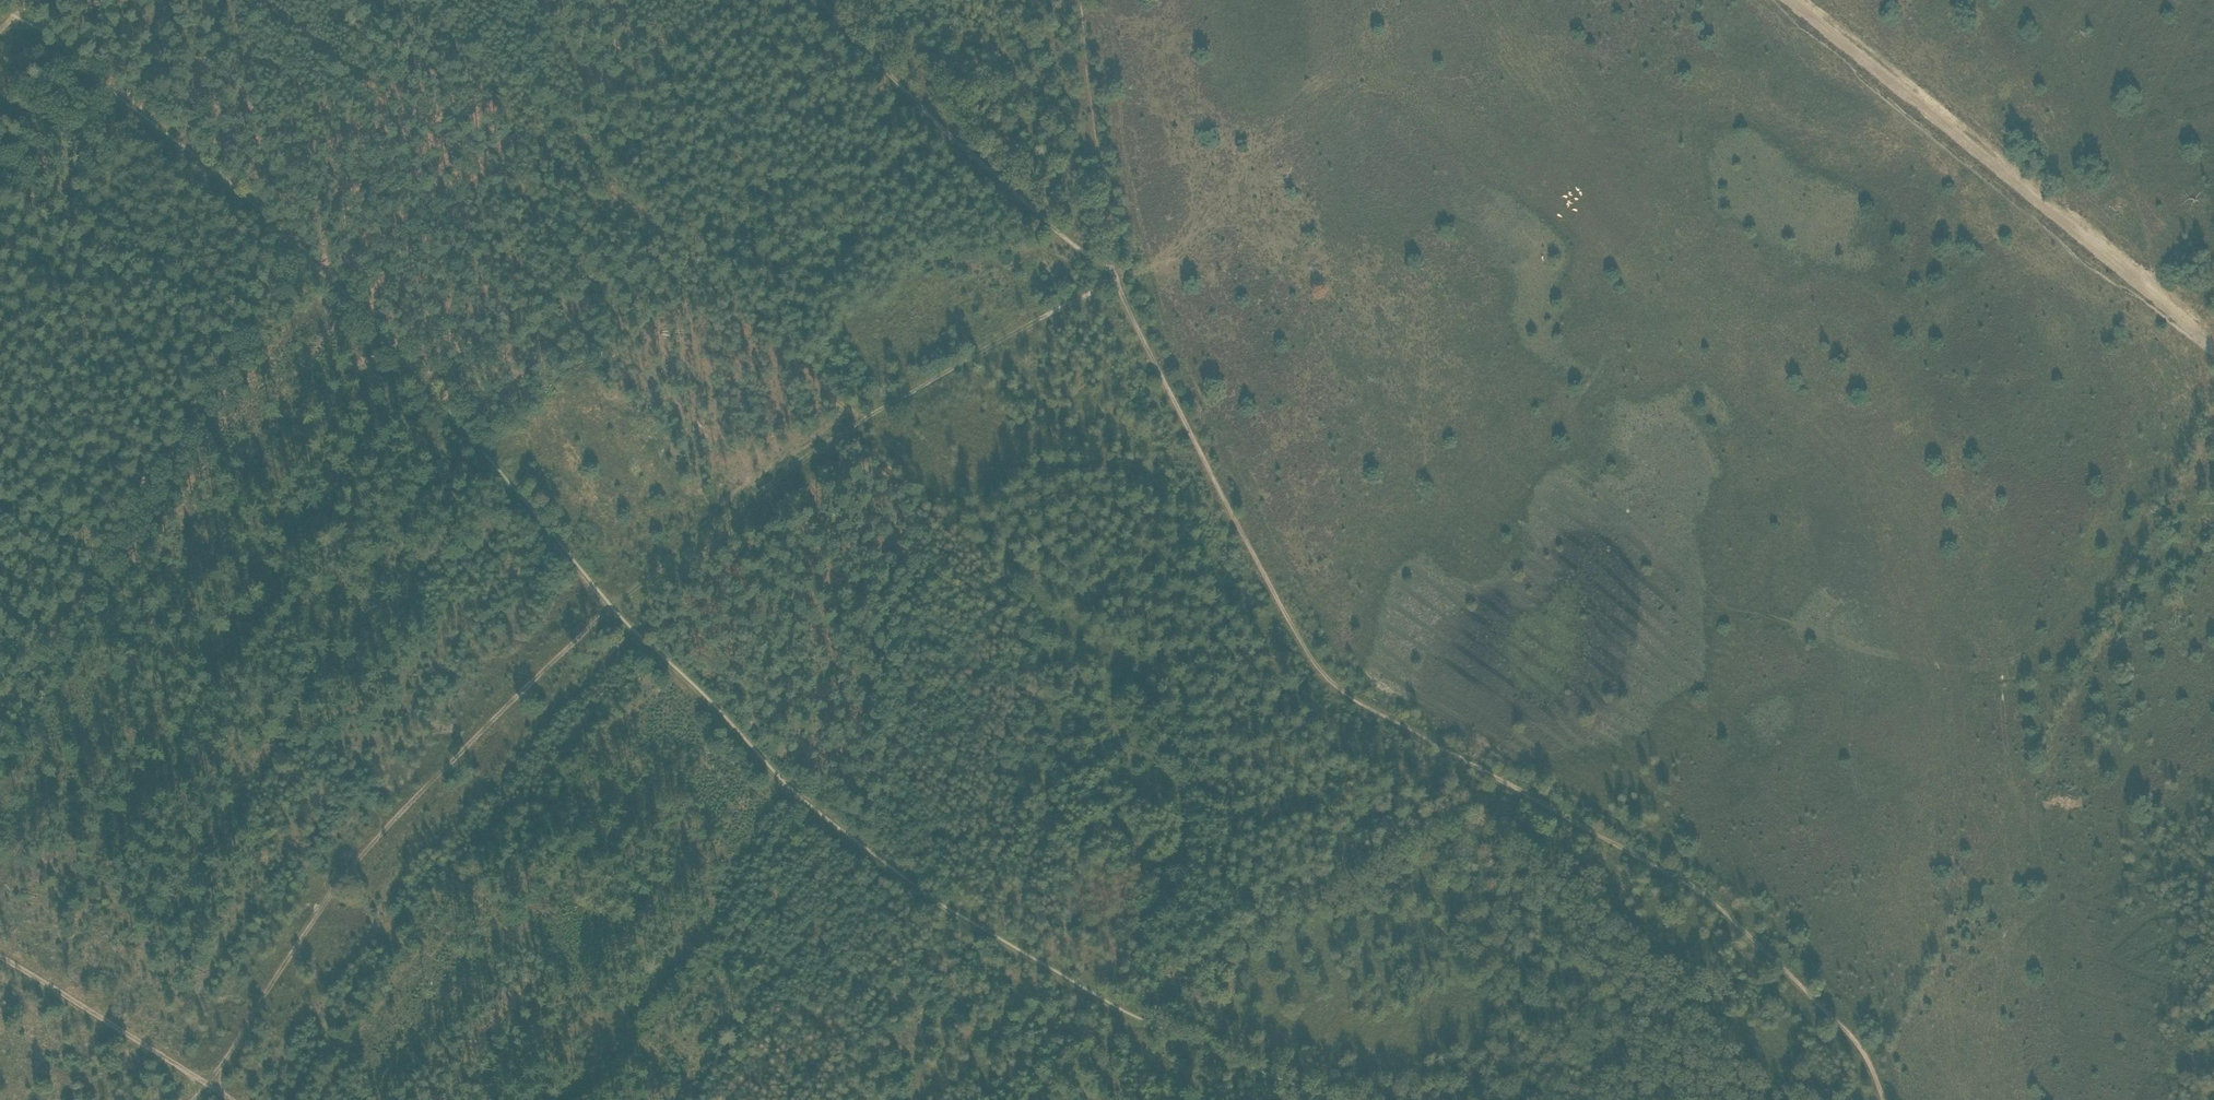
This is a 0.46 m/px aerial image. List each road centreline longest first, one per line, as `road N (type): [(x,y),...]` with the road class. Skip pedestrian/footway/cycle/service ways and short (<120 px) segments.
road 1 (track): [(1117,278),(1214,481),(1332,684),(1652,867)]
road 2 (track): [(234,1099),(210,1084),(326,901),(389,824),(158,627)]
road 3 (track): [(1790,0),(2213,343)]
road 4 (track): [(1652,867),(1712,902),(1845,1028),(1872,1066),(1883,1099)]
road 5 (track): [(389,824),(611,606)]
road 6 (track): [(853,427),(611,606)]
road 7 (track): [(1080,0),(1117,278)]
road 8 (track): [(340,289),(561,128)]
road 9 (track): [(198,1099),(210,1084),(0,960)]
road 10 (track): [(715,285),(920,144)]
road 11 (track): [(1064,308),(853,427)]
road 12 (track): [(942,129),(1117,278)]
road 13 (track): [(561,128),(741,0)]
road 14 (track): [(818,0),(942,129)]
road 15 (track): [(90,575),(0,717)]
road 16 (track): [(223,356),(146,481)]
road 17 (track): [(234,0),(263,136)]
road 18 (track): [(223,356),(256,300),(263,231)]
road 19 (track): [(1031,1099),(1122,1011)]

